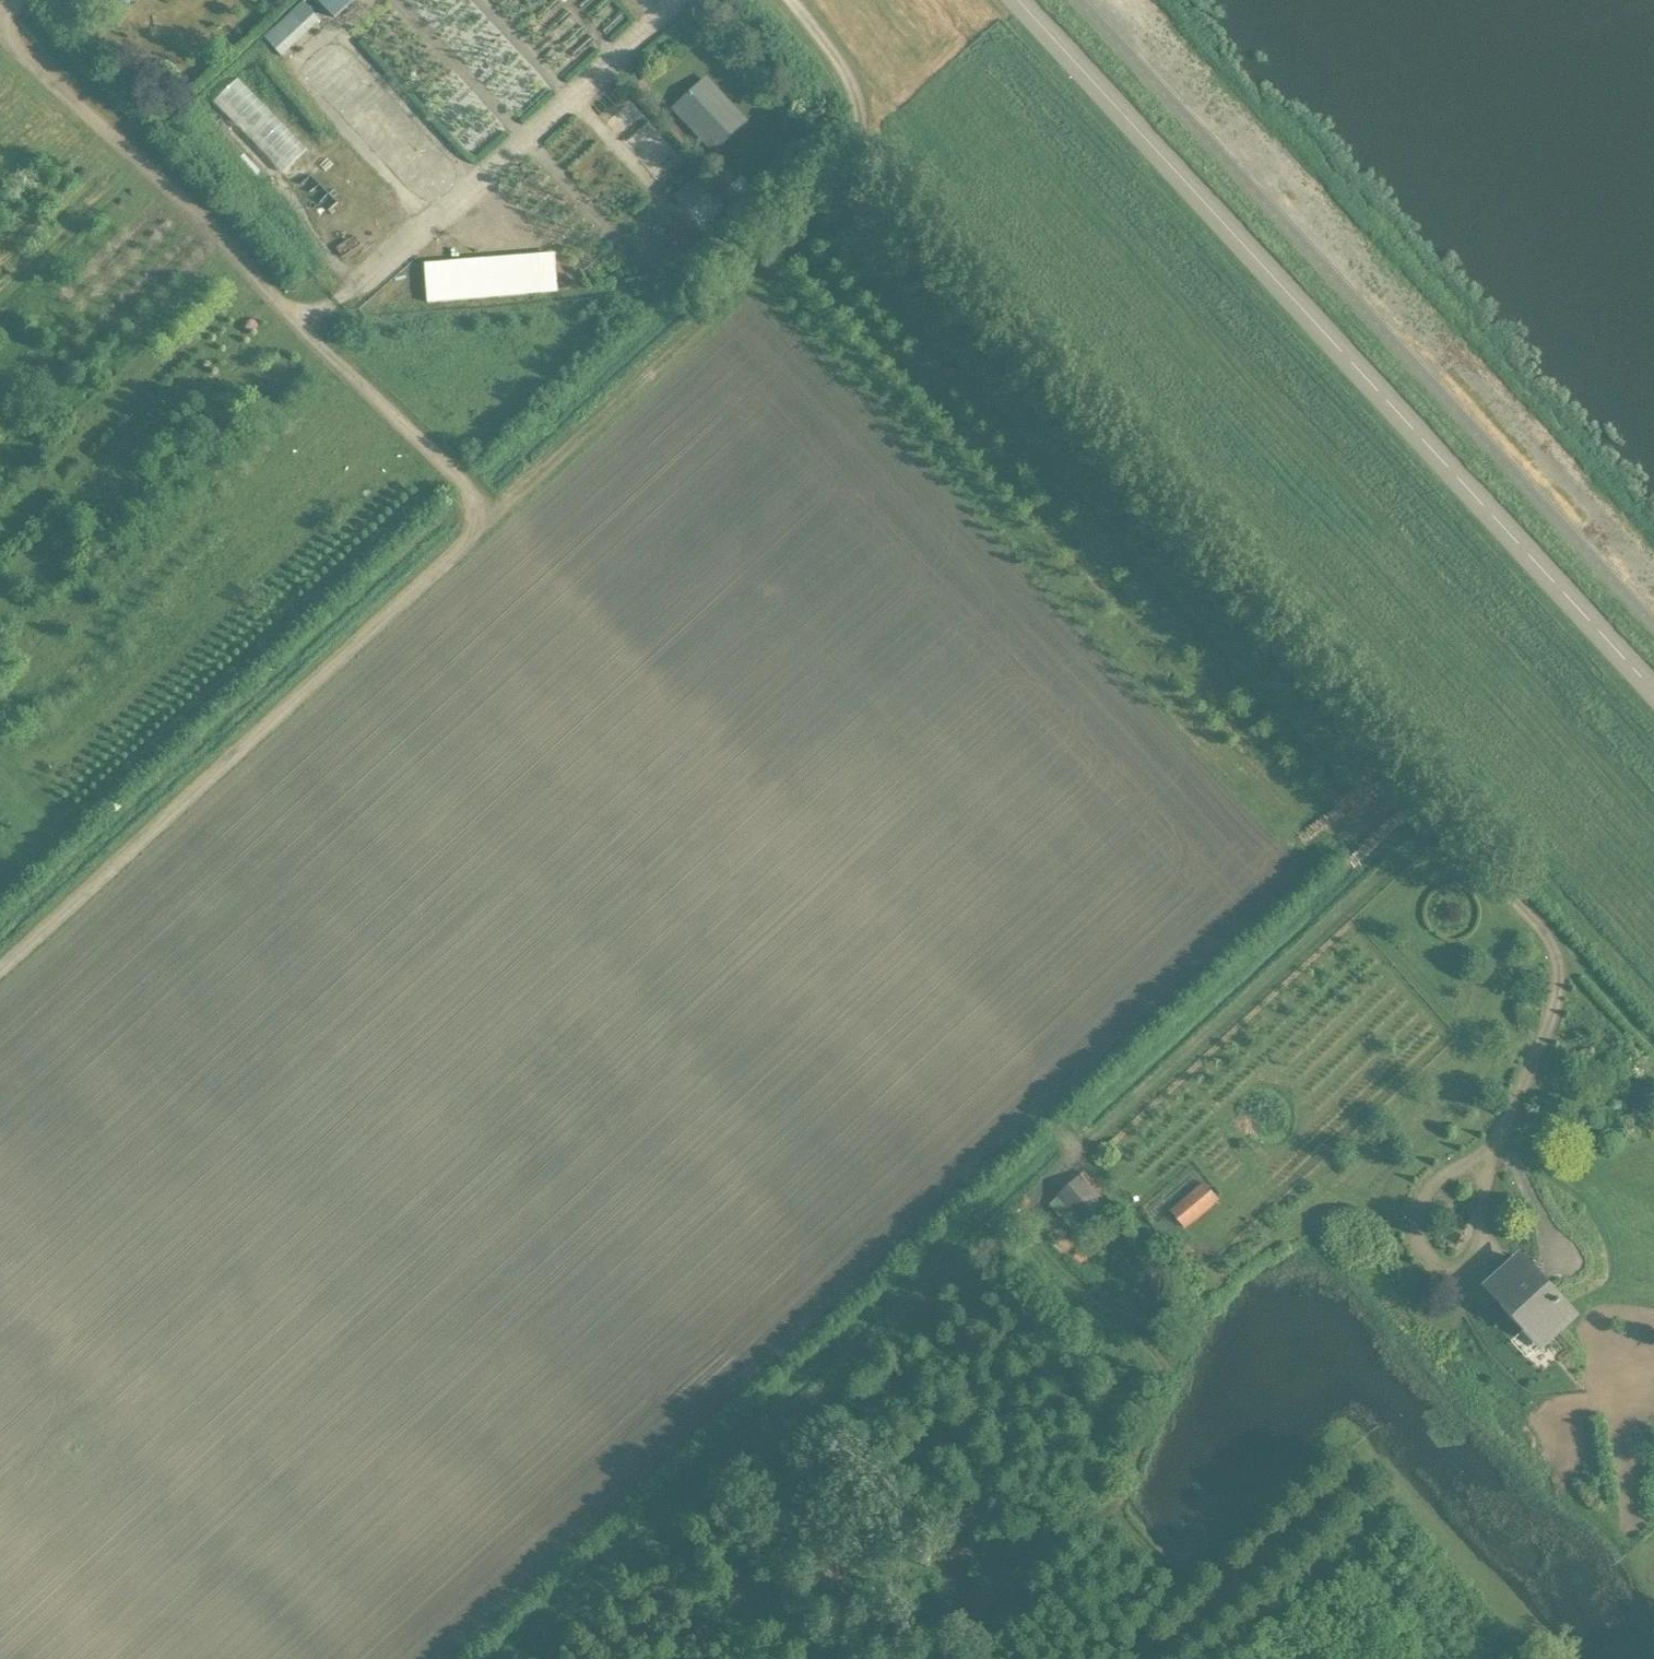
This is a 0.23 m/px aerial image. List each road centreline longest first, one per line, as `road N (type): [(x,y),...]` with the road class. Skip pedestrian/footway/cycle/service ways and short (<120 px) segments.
road 1 (unclassified): [(791,0),(846,80),(878,217),(1429,808)]
road 2 (tertiary): [(1018,0),(1653,692)]

